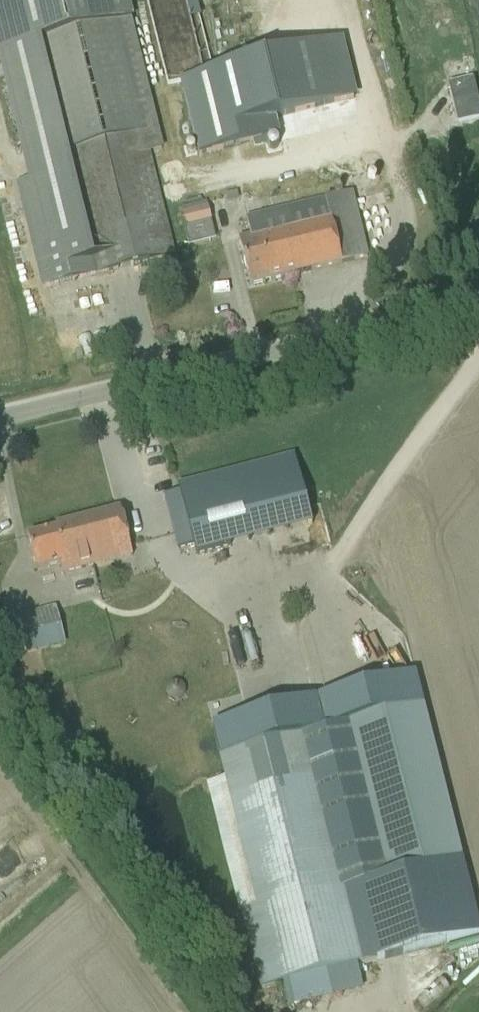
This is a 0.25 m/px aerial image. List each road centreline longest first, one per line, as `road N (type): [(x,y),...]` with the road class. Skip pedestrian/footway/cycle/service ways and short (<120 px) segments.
road 1 (unclassified): [(0,404),(478,295)]

